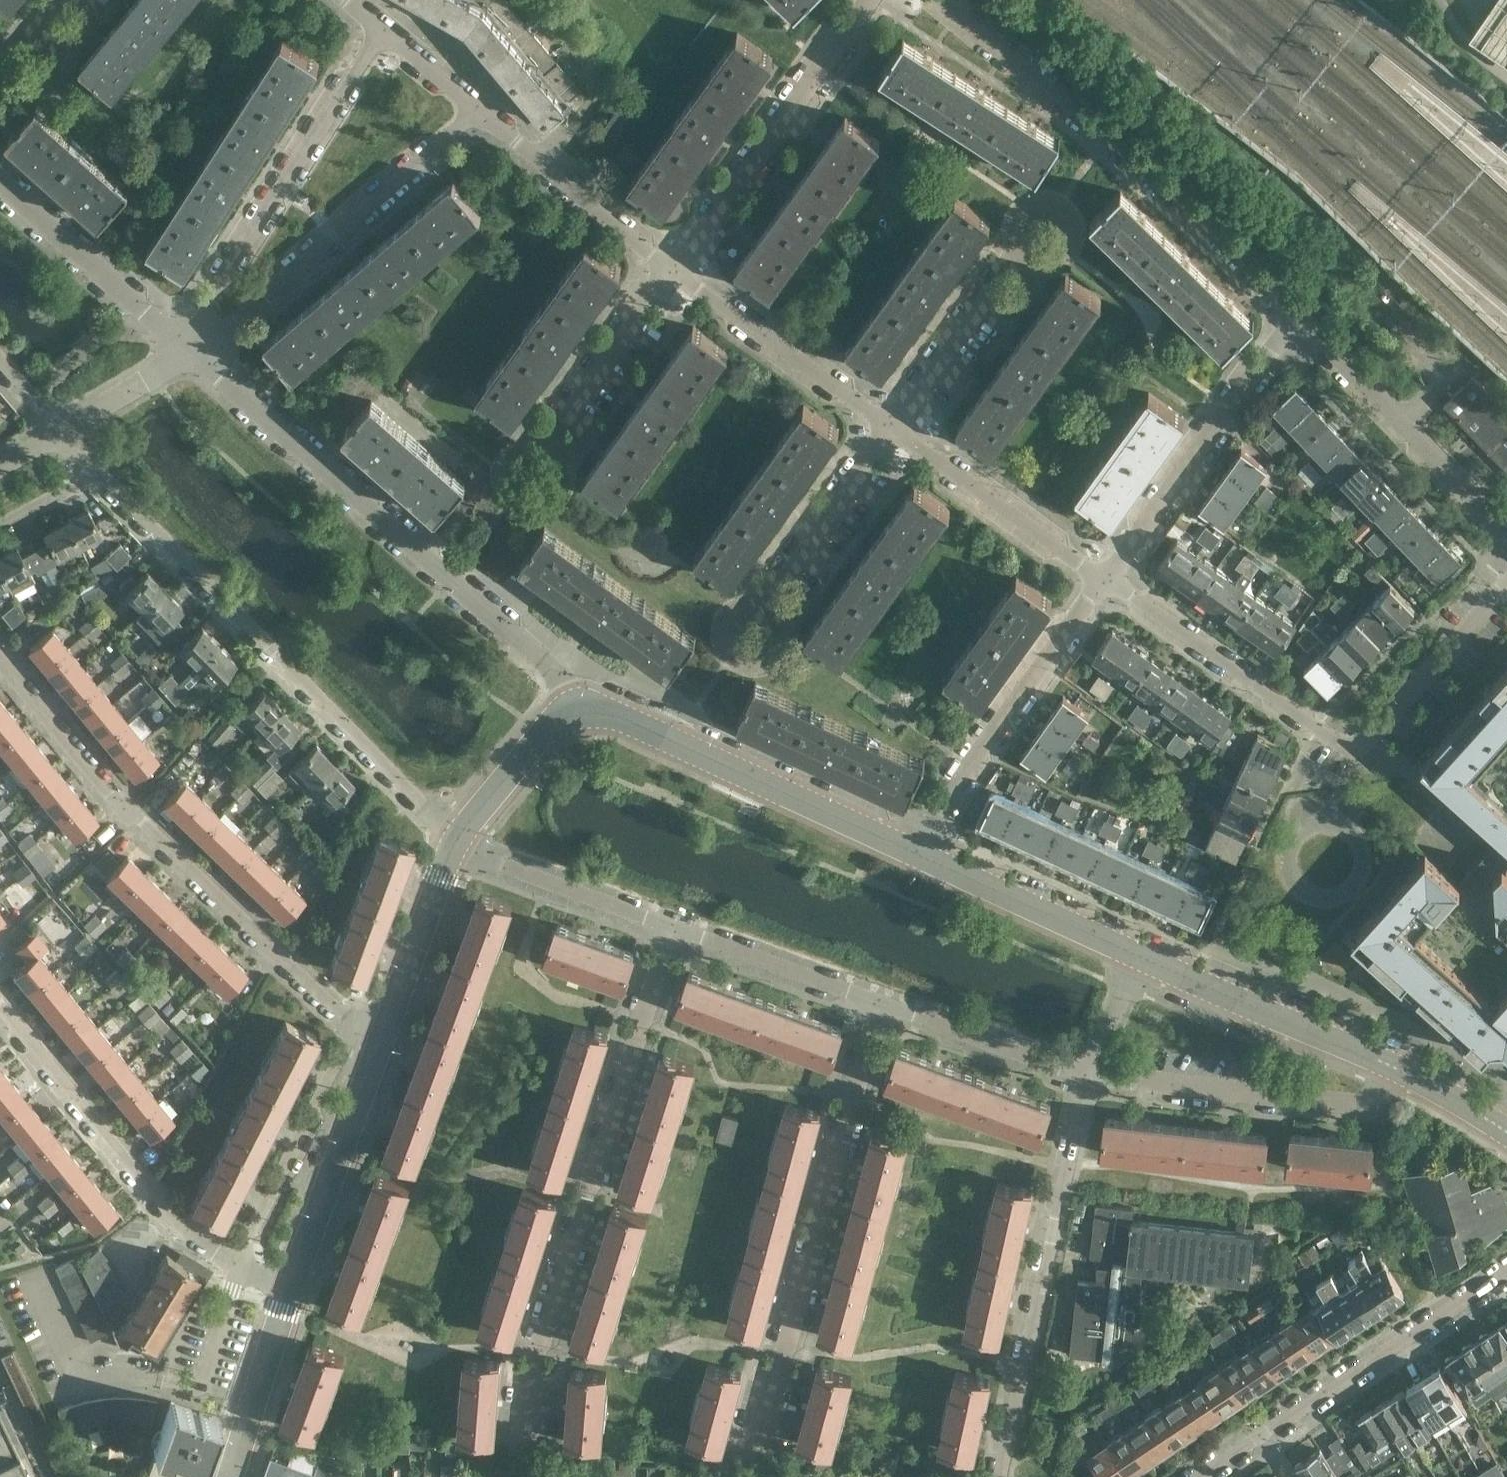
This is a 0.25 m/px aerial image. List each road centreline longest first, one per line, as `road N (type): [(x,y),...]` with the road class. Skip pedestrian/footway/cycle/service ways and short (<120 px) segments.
road 1 (residential): [(382,1035),(355,1025),(126,811),(0,660)]
road 2 (residential): [(526,1442),(552,1320),(673,929)]
road 3 (residential): [(193,353),(566,682),(578,709)]
road 4 (residential): [(1104,581),(1350,749),(1377,732),(1506,589)]
road 5 (residential): [(458,838),(95,473)]
road 6 (residential): [(1296,315),(1203,217),(938,0)]
road 7 (residential): [(749,1437),(888,1011)]
road 8 (residential): [(287,1294),(179,1223),(0,1007)]
road 9 (residential): [(1086,1078),(1001,1476)]
road 10 (residential): [(477,110),(193,353)]
road 11 (residential): [(1197,1476),(1506,1272)]
road 12 (secondary): [(916,853),(611,713),(578,709)]
road 13 (residential): [(383,35),(179,340)]
road 14 (residential): [(670,270),(869,0)]
road 15 (residential): [(916,853),(1104,581)]
road 16 (residential): [(1086,1078),(1368,1106),(1392,1066)]
road 17 (residential): [(1104,581),(1296,315)]
road 18 (residential): [(1506,533),(1296,315)]
road 19 (residential): [(900,426),(670,270)]
road 20 (secondary): [(287,1294),(382,1035)]
road 21 (secondary): [(1392,1066),(1141,956)]
road 22 (residential): [(1104,581),(900,426)]
road 23 (residential): [(753,634),(900,426)]
road 24 (residential): [(670,270),(477,110)]
road 25 (residential): [(528,474),(670,270)]
road 26 (secondary): [(1141,956),(916,853)]
road 27 (residential): [(900,426),(1044,229)]
road 28 (residential): [(0,181),(179,340)]
road 29 (residential): [(458,838),(476,856),(673,929)]
road 30 (residential): [(673,929),(888,1011)]
road 31 (secondary): [(382,1035),(458,838)]
road 32 (residential): [(888,1011),(1086,1078)]
road 33 (secondary): [(232,1476),(287,1294)]
road 34 (secondary): [(458,838),(559,715),(578,709)]
road 35 (residential): [(63,432),(193,353)]
road 36 (residential): [(1086,1078),(1141,956)]
road 37 (secondary): [(1506,1131),(1392,1066)]

